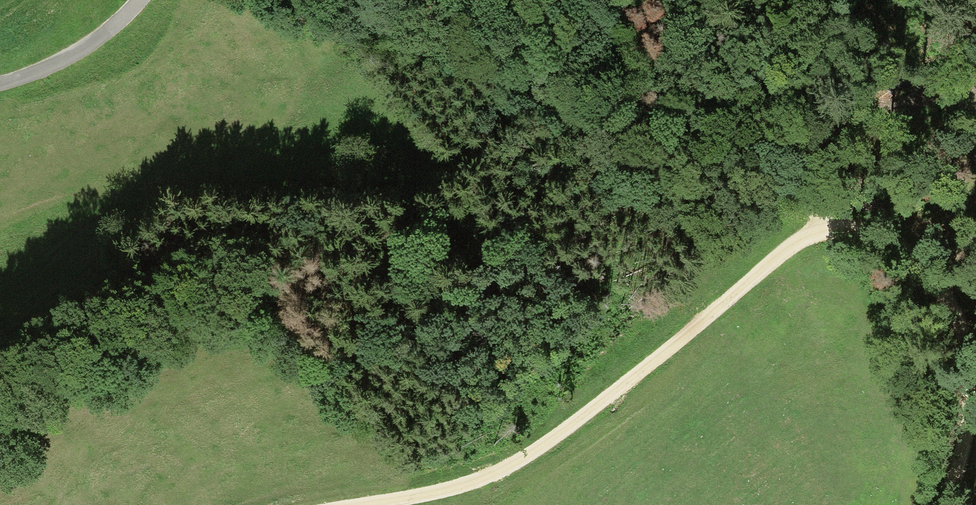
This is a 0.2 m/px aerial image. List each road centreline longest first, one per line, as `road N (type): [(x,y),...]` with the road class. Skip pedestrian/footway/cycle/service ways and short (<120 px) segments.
road 1 (track): [(363,504),(497,474),(819,226),(887,234),(927,254),(951,294),(970,356),(969,412),(942,504)]
road 2 (track): [(819,226),(975,101)]
road 3 (unclassified): [(137,0),(81,54),(0,84)]

